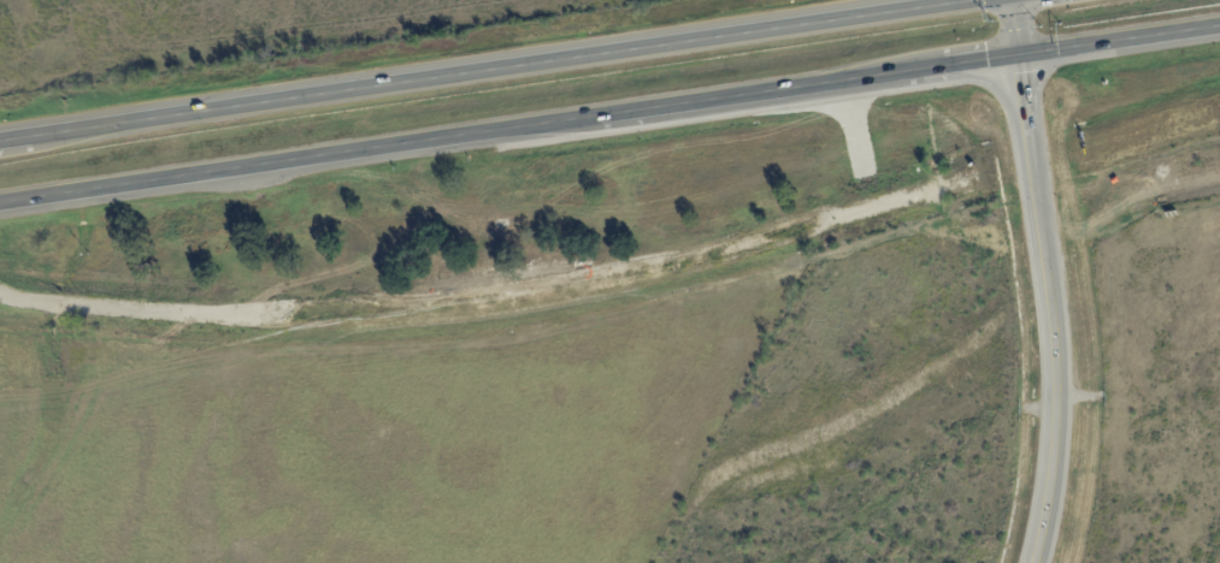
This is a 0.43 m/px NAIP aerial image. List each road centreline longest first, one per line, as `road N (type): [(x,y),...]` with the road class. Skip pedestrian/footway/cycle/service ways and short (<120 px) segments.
road 1 (trunk): [(0,207),(1019,60)]
road 2 (trunk): [(995,0),(0,142)]
road 3 (tertiary): [(1039,562),(1059,350),(1019,60)]
road 4 (trunk): [(1019,60),(1219,28)]

